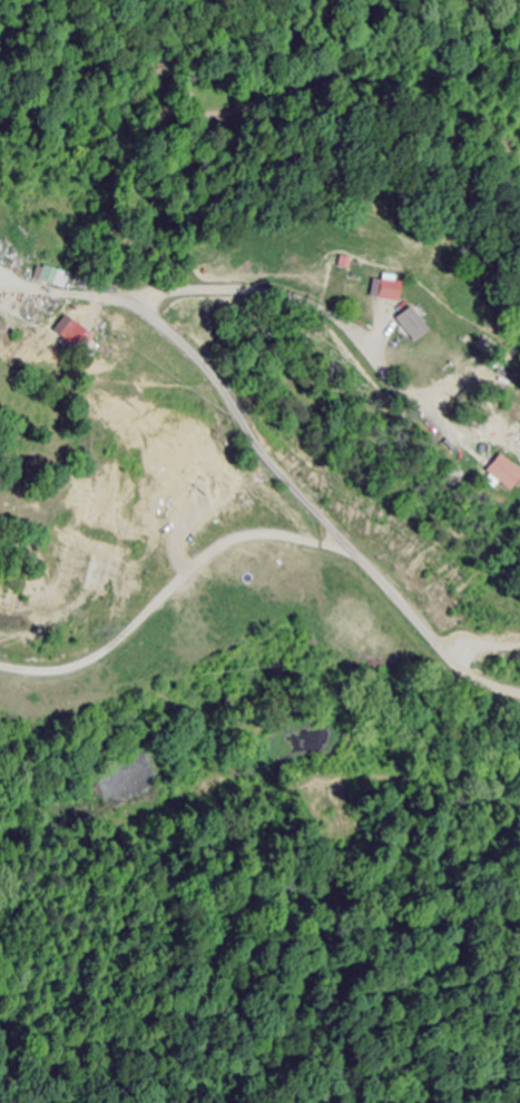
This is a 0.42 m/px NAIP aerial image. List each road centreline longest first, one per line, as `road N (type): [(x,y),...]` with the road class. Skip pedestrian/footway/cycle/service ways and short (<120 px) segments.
road 1 (residential): [(519,689),(449,659),(386,580),(267,457),(216,378),(169,332),(143,313),(17,278)]
road 2 (residential): [(277,467),(296,319),(389,186),(502,111)]
road 3 (residential): [(371,565),(307,540),(243,533),(212,549),(94,654),(42,668),(0,662)]

